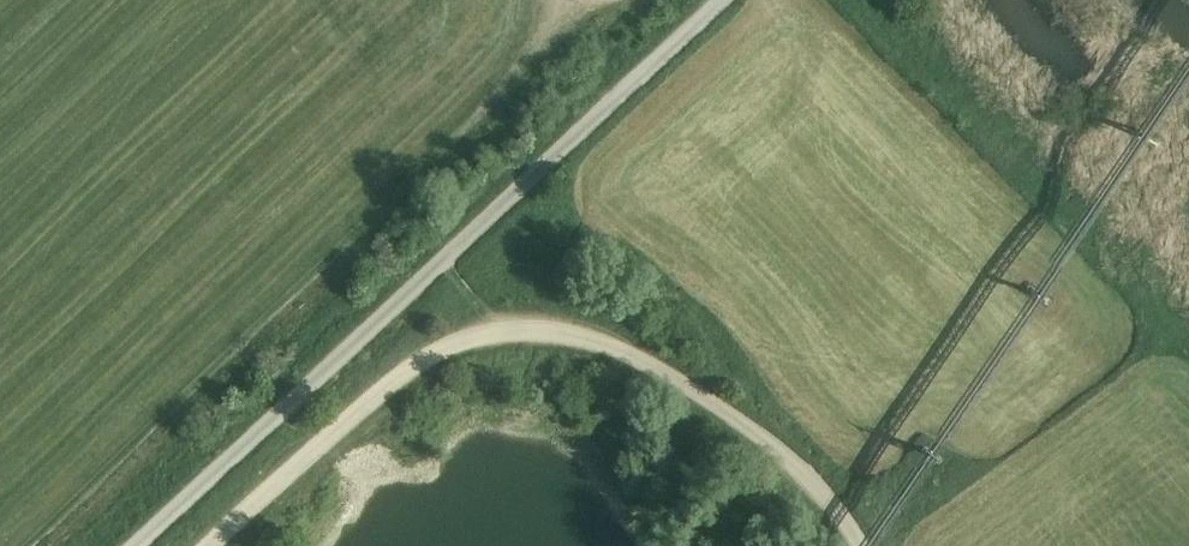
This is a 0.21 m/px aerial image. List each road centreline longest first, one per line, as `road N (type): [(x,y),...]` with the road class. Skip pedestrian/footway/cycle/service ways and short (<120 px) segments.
road 1 (track): [(208,545),(402,374),(490,336),(579,337),(717,400),(827,493),(865,545)]
road 2 (track): [(719,0),(553,163),(133,545)]

